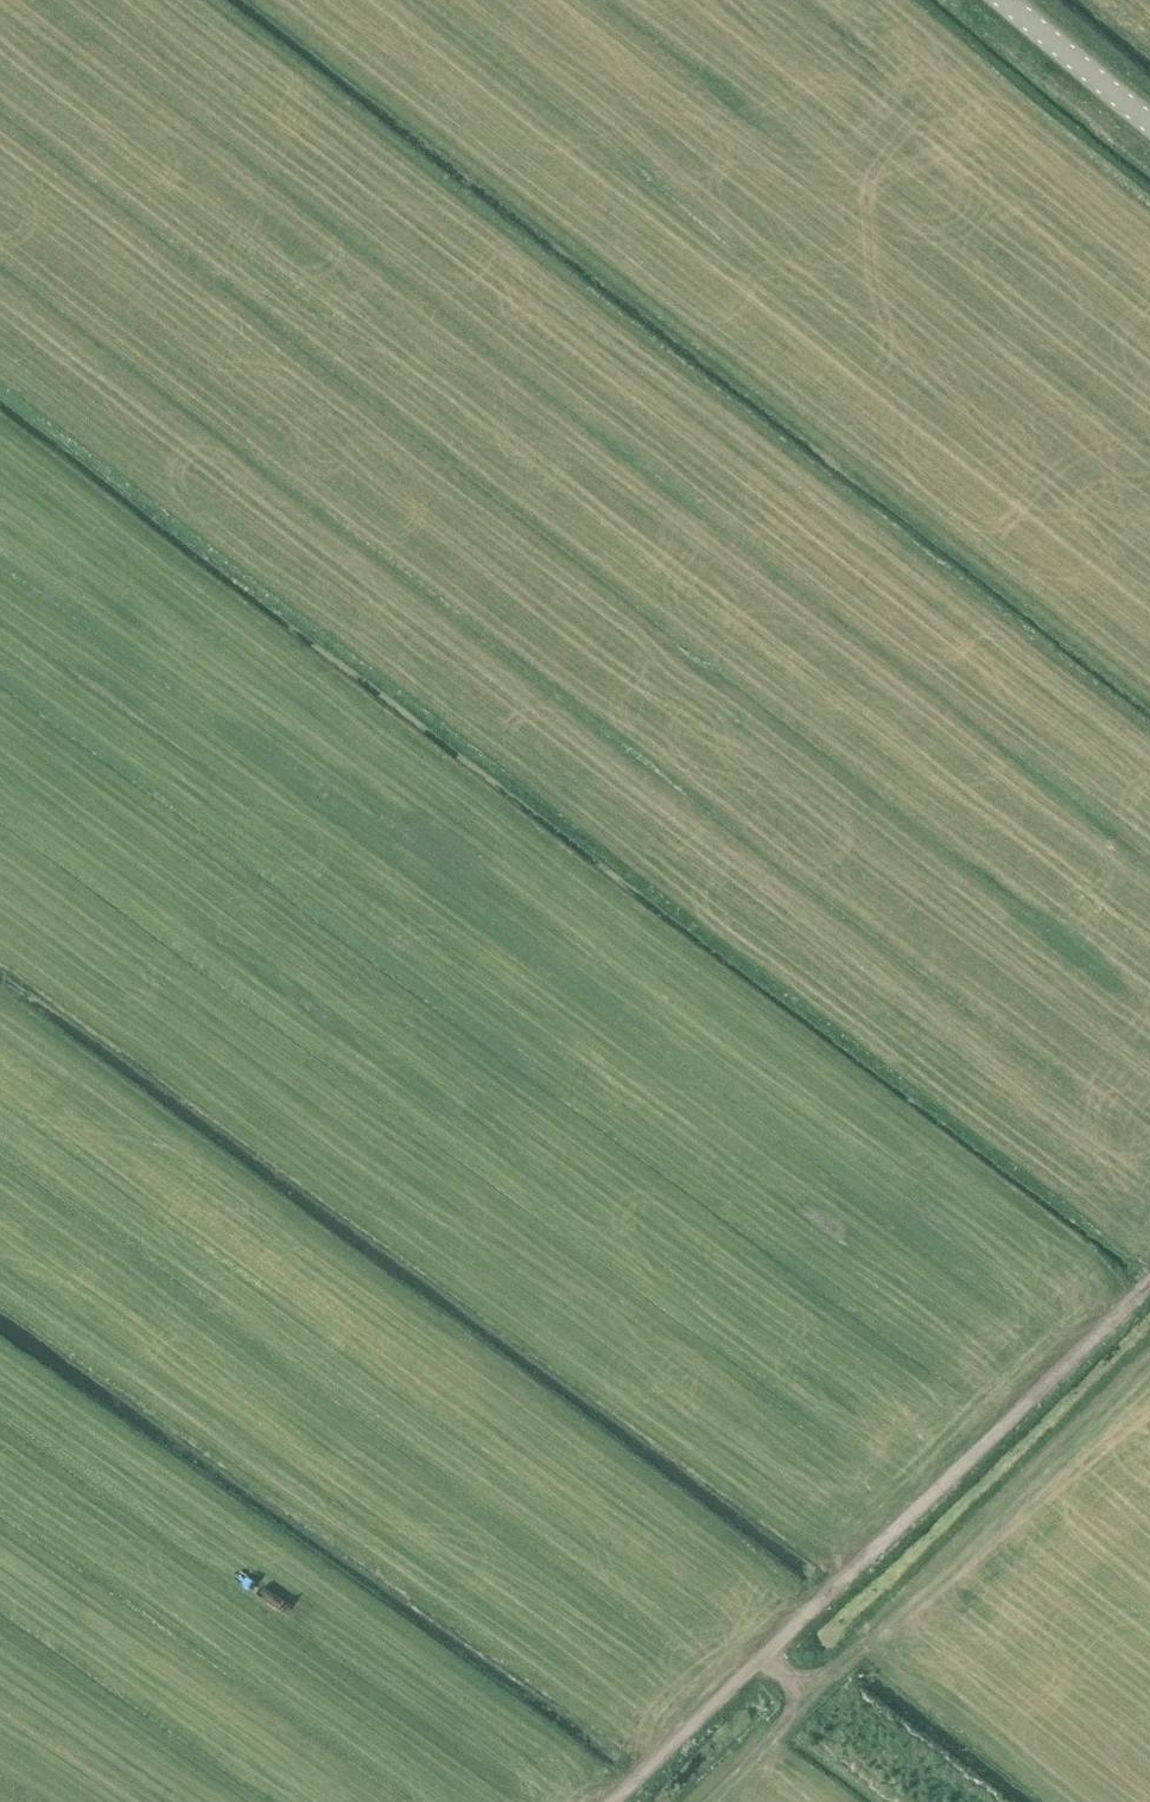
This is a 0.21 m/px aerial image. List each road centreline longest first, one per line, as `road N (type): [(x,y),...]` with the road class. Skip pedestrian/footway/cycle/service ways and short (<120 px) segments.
road 1 (tertiary): [(1149,128),(1000,0)]

